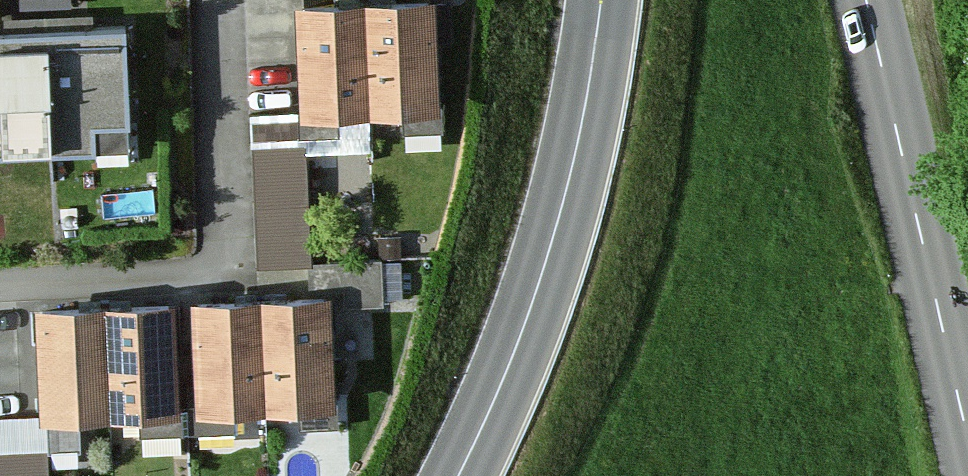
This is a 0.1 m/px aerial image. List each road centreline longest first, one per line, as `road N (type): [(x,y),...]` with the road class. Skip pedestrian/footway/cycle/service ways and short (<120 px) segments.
road 1 (primary): [(460,475),(544,271),(601,0)]
road 2 (tertiary): [(967,440),(867,0)]

